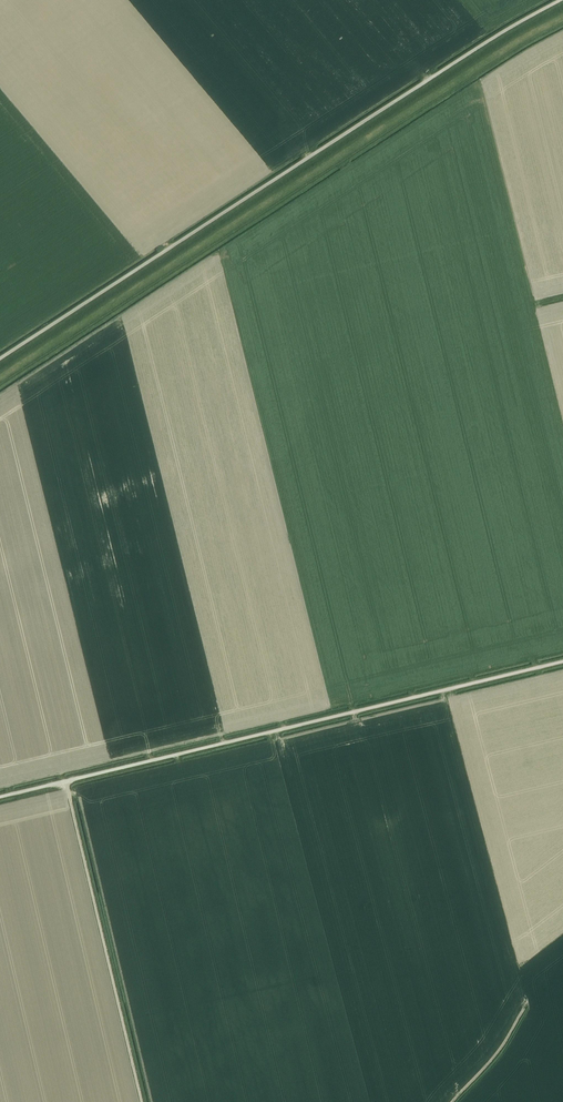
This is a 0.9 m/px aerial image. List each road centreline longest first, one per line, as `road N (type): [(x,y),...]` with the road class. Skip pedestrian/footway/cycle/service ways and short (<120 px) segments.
road 1 (unclassified): [(0,359),(559,0)]
road 2 (unclassified): [(0,796),(562,660)]

